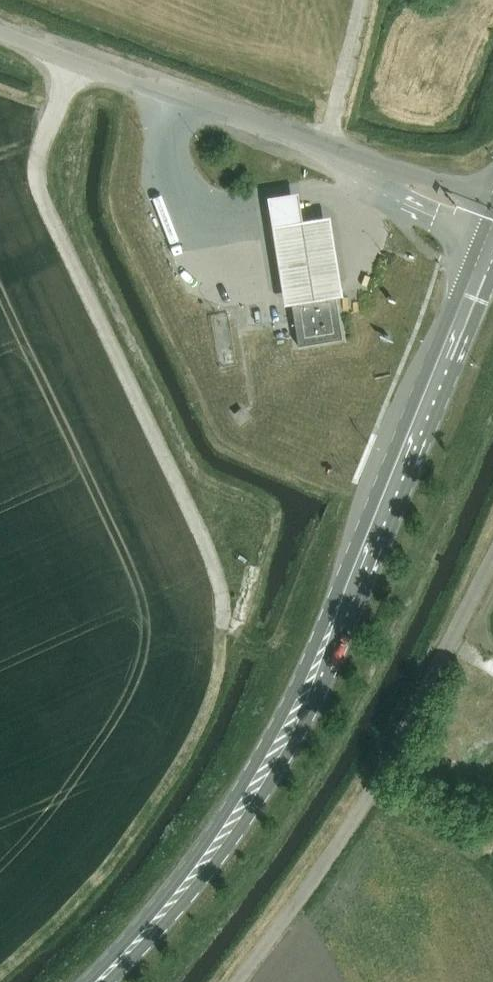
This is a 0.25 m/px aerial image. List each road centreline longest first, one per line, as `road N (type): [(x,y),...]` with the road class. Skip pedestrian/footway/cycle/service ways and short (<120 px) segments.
road 1 (primary): [(88,981),(218,842),(264,765),(492,243)]
road 2 (unclassified): [(492,216),(0,35)]
road 3 (unclassified): [(238,981),(374,788),(492,559)]

